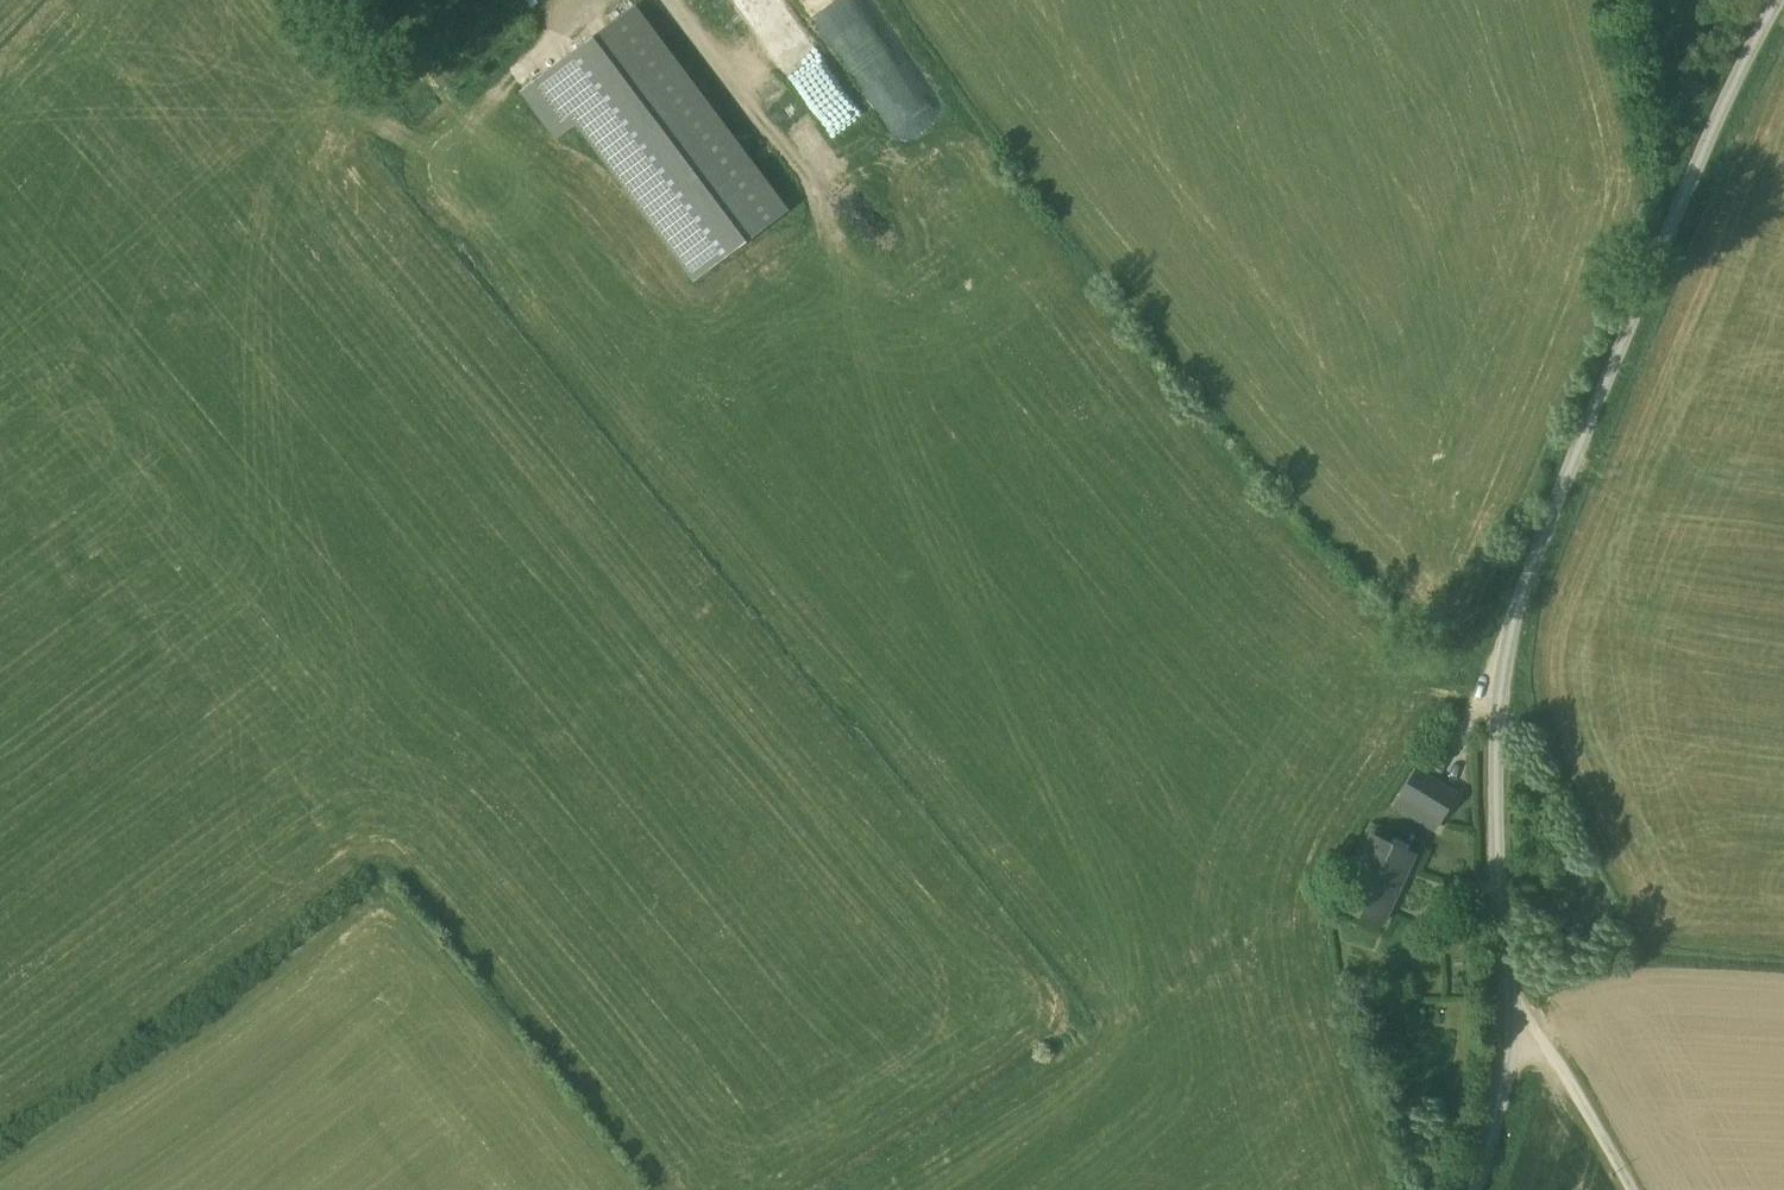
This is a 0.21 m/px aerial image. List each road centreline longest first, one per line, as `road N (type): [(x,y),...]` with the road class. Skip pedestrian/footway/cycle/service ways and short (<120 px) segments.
road 1 (unclassified): [(1477,1189),(1494,1147),(1513,1041),(1500,698),(1527,588),(1724,113),(1779,0)]

